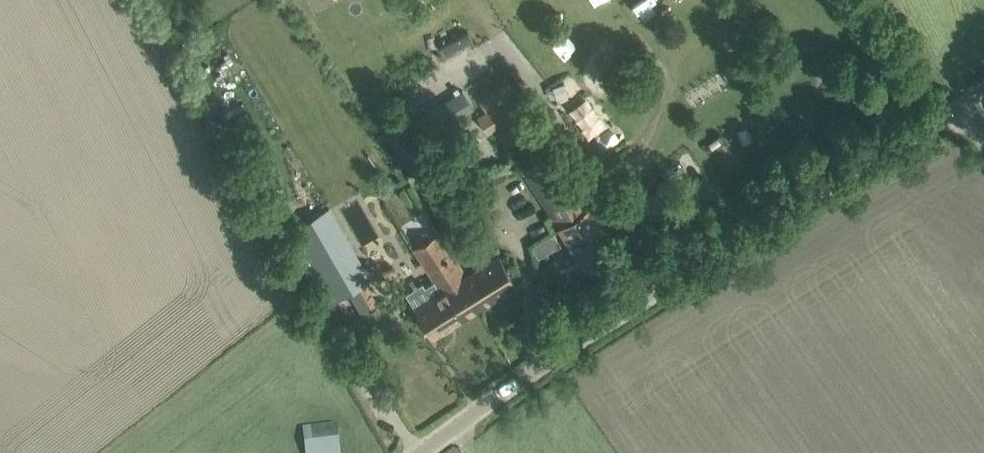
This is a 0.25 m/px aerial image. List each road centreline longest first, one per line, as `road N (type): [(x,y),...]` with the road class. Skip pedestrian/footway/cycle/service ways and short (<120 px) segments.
road 1 (unclassified): [(420,452),(605,325),(959,108)]

